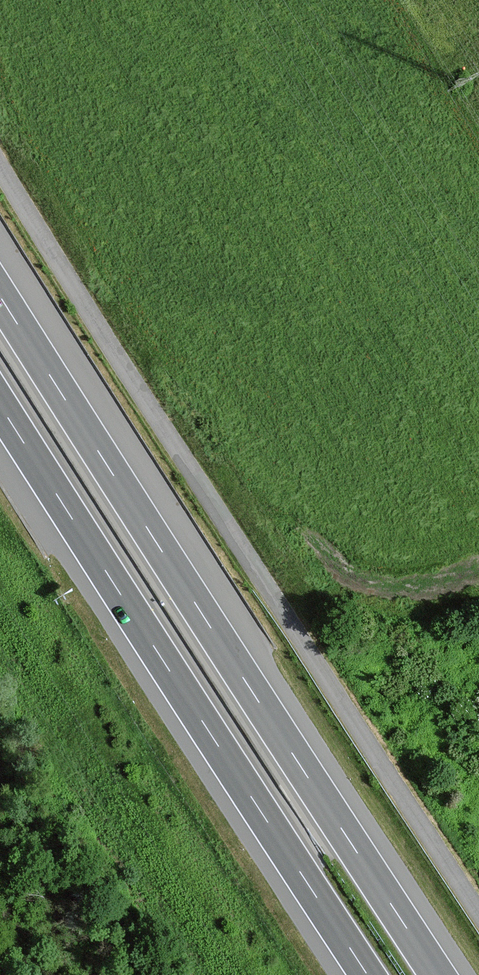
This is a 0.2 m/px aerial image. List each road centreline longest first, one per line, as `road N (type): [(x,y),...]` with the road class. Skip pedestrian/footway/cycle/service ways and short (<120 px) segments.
road 1 (unclassified): [(0,166),(478,911)]
road 2 (motorway): [(438,974),(0,294)]
road 3 (motorway): [(0,408),(367,974)]

